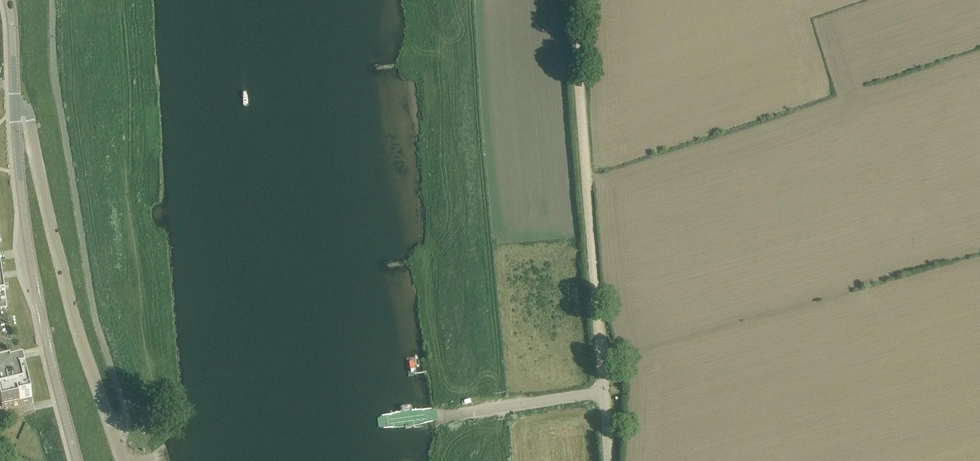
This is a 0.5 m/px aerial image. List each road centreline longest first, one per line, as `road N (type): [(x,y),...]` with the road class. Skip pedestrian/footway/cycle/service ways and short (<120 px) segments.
road 1 (tertiary): [(603,392),(573,0)]
road 2 (tertiary): [(124,460),(50,222),(29,112),(16,113)]
road 3 (secondary): [(78,460),(37,299),(16,113)]
road 4 (tertiary): [(434,417),(603,392)]

